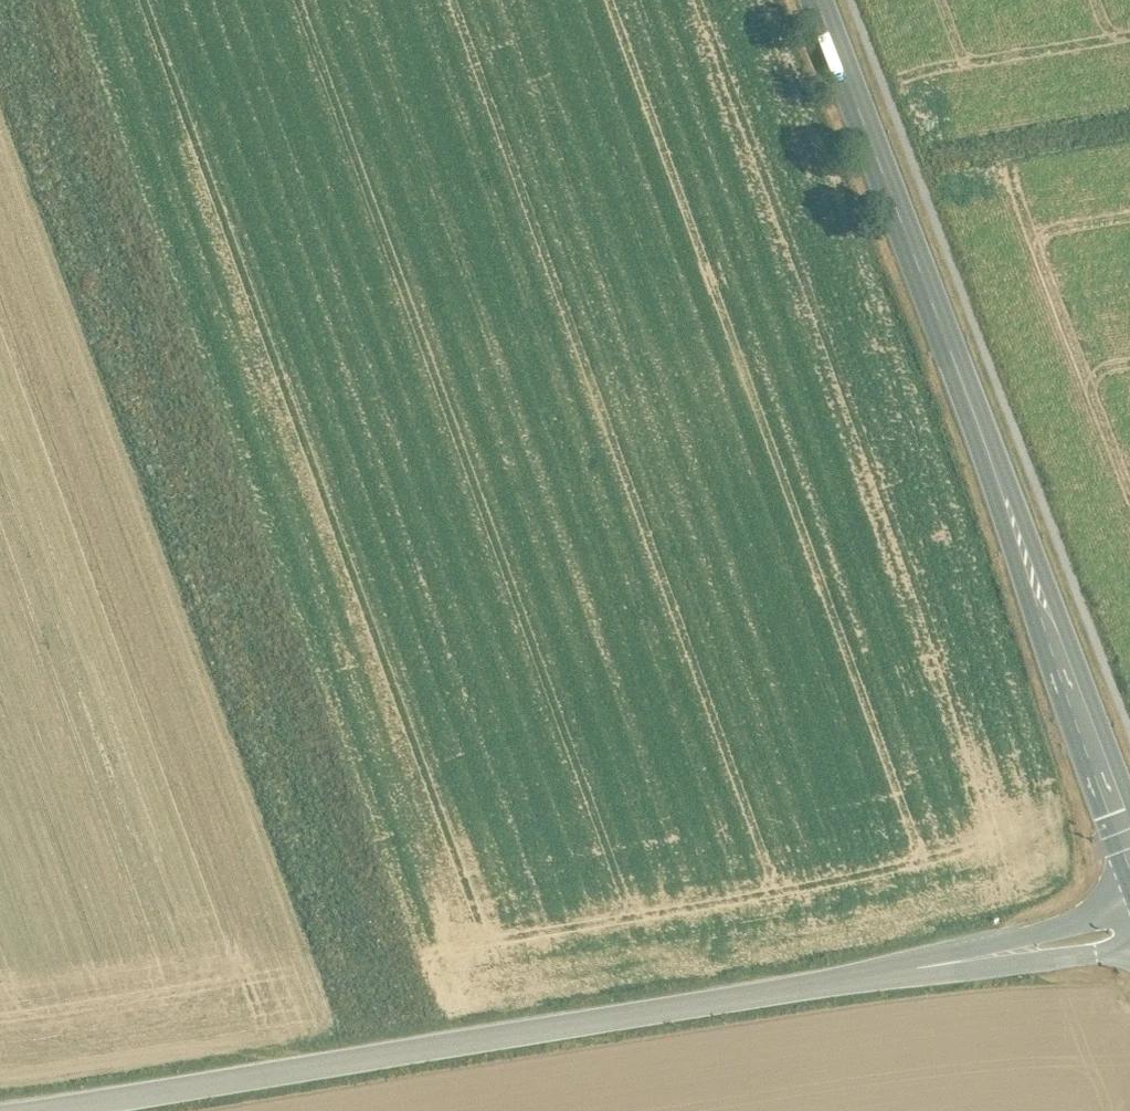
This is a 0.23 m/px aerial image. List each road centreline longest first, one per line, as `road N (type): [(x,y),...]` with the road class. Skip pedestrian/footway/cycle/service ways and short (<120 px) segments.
road 1 (primary): [(817,0),(1129,844)]
road 2 (unclassified): [(123,1110),(909,970)]
road 3 (unclassified): [(1129,921),(1091,920),(909,970)]
road 4 (unclassified): [(909,970),(975,970),(1129,944)]

